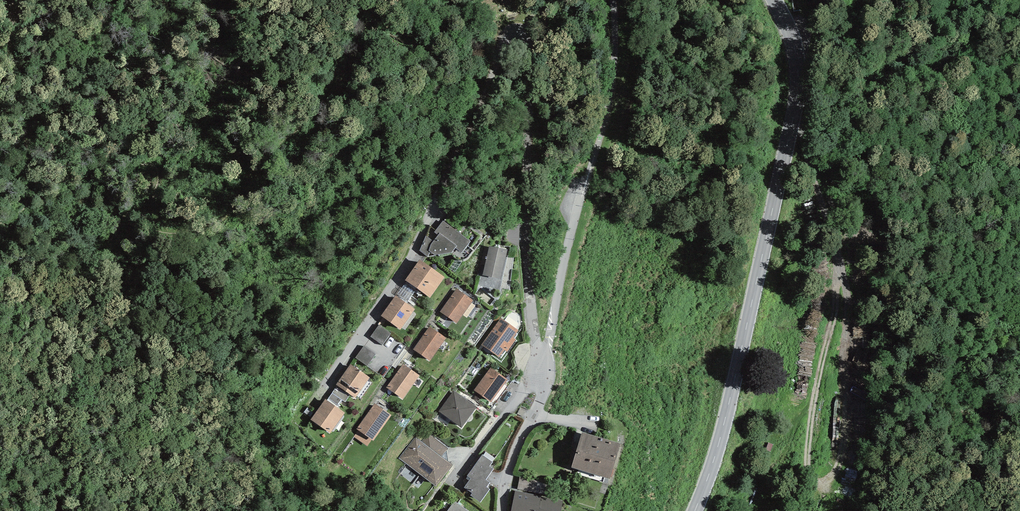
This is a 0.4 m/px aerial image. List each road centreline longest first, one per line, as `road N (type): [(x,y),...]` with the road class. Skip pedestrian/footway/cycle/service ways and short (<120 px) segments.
road 1 (residential): [(317,396),(415,250),(506,36),(524,33),(531,49),(528,244),(541,393),(514,455),(503,510)]
road 2 (secondary): [(693,510),(729,406),(794,113),(797,60),(774,0)]
road 3 (track): [(794,113),(838,265),(808,424),(805,510)]
road 4 (track): [(838,265),(848,336),(839,448),(830,480),(805,497)]

